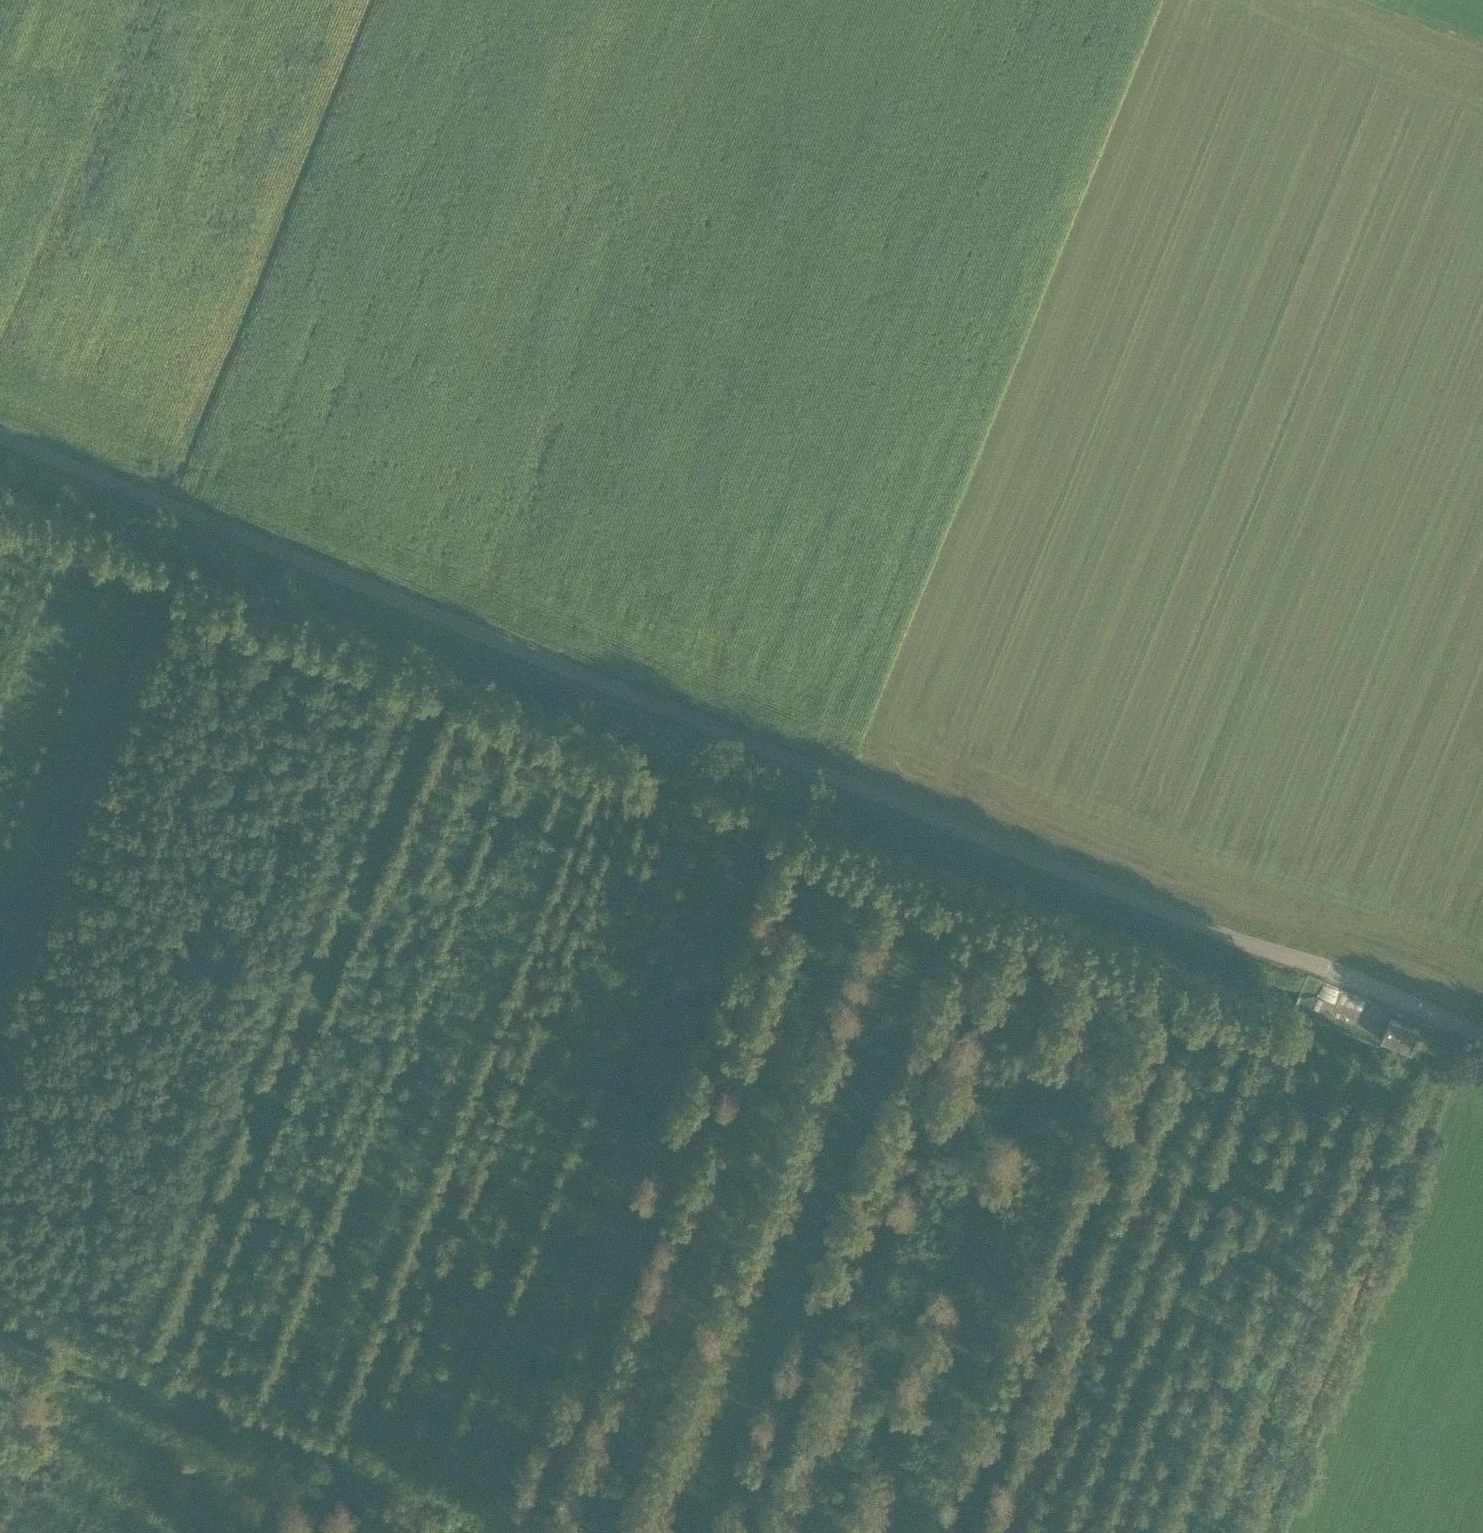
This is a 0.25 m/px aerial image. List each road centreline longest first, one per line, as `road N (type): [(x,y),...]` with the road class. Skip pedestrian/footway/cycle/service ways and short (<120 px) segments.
road 1 (unclassified): [(1482,1038),(0,434)]

